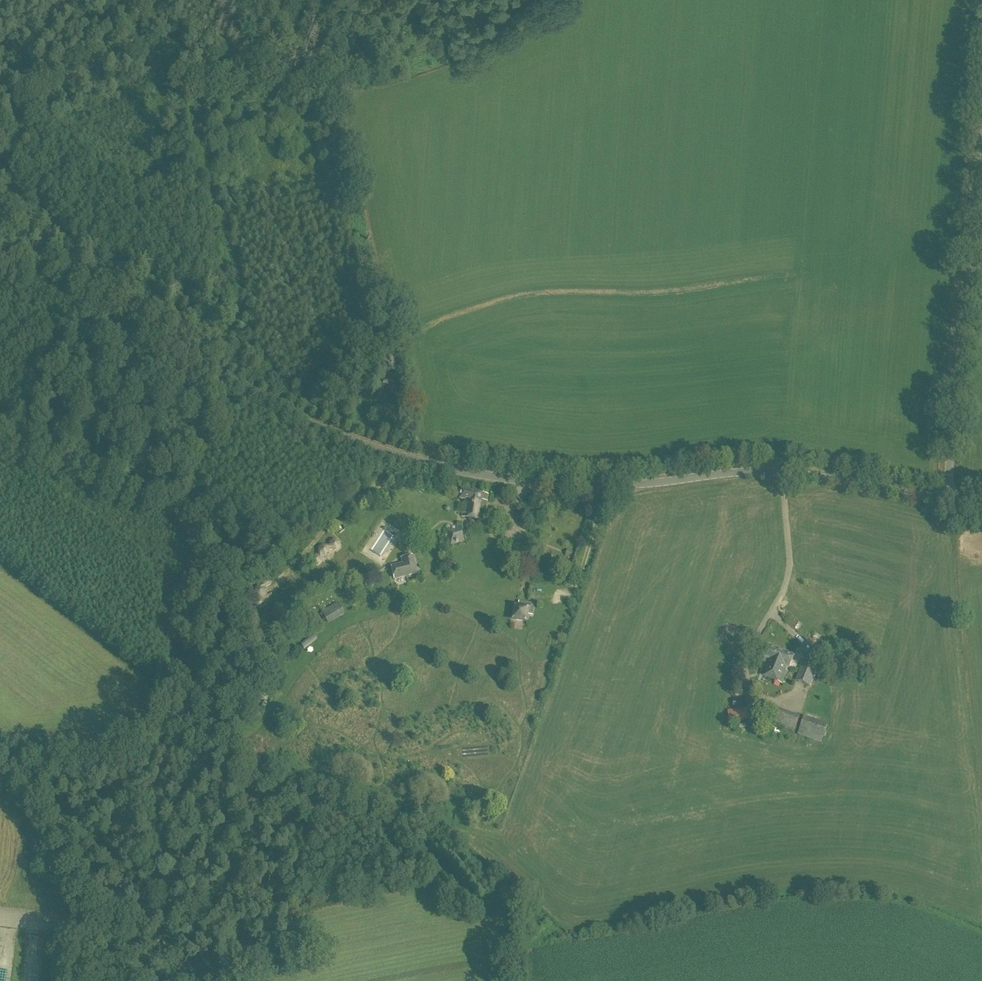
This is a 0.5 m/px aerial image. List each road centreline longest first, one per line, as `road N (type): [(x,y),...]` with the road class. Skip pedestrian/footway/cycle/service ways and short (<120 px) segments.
road 1 (unclassified): [(946,501),(781,472),(607,486),(449,467),(299,417),(0,272)]
road 2 (unclassified): [(946,501),(981,87)]
road 3 (unclassified): [(79,980),(82,874),(49,803),(0,755)]
road 4 (track): [(0,122),(172,0)]

